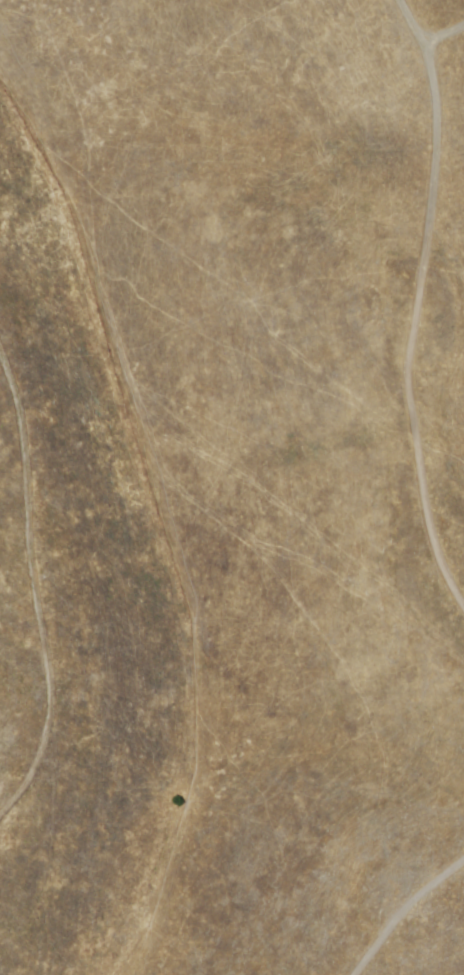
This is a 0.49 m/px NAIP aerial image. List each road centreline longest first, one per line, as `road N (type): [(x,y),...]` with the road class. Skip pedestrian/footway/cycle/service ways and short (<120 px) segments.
road 1 (track): [(463,597),(428,527),(411,358),(440,122),(428,45),(401,0)]
road 2 (track): [(0,820),(31,776),(48,729),(51,680),(25,423),(0,347)]
road 3 (track): [(358,974),(414,898),(463,863)]

